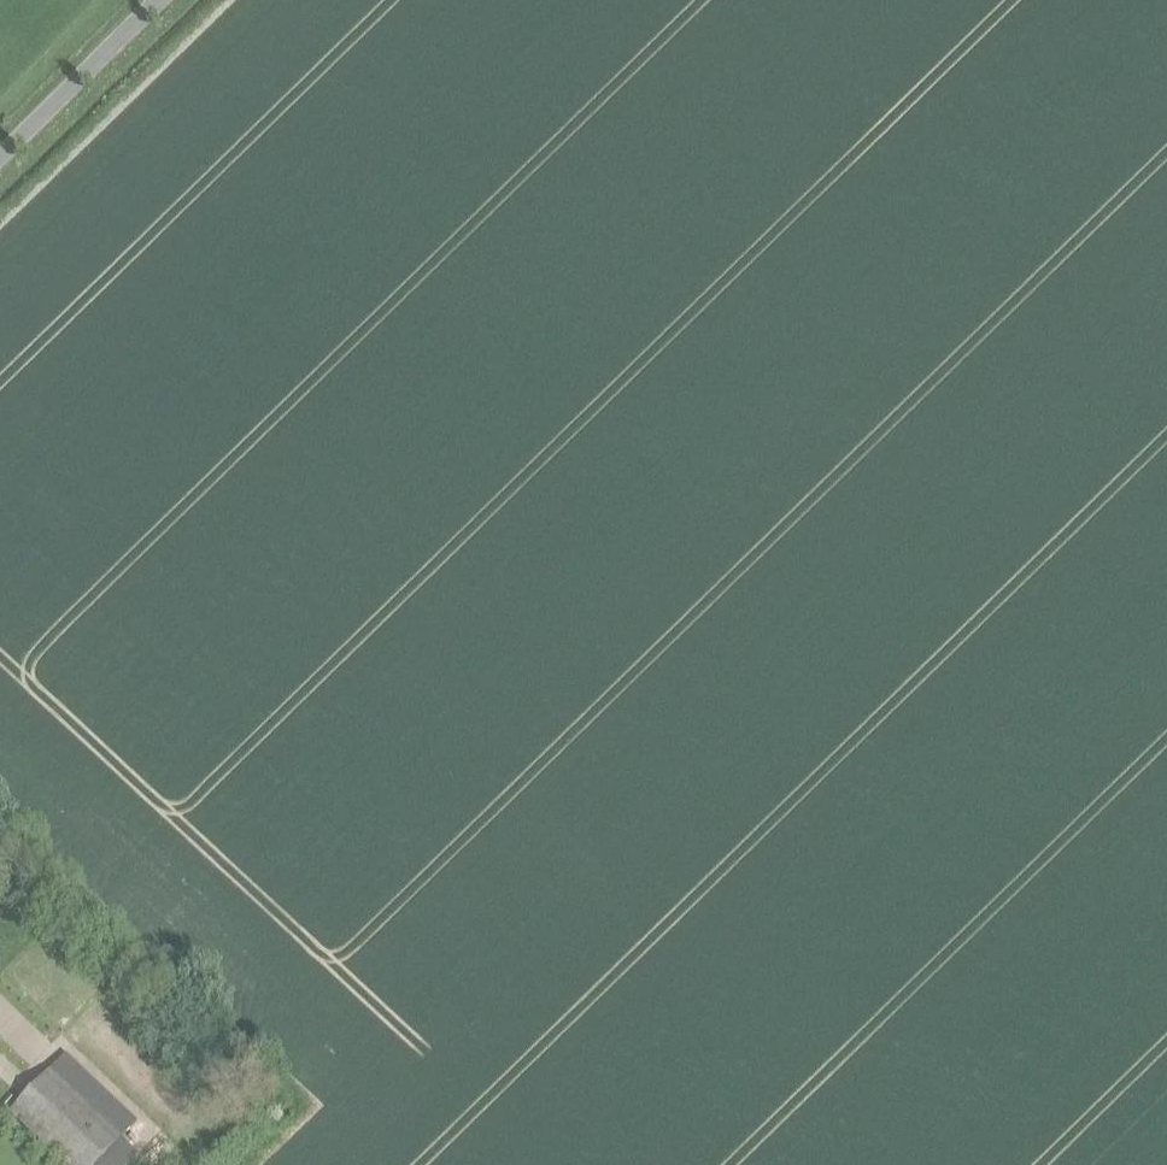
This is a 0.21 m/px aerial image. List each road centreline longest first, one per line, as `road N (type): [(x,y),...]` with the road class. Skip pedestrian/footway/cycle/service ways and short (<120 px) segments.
road 1 (unclassified): [(0,156),(160,0)]

